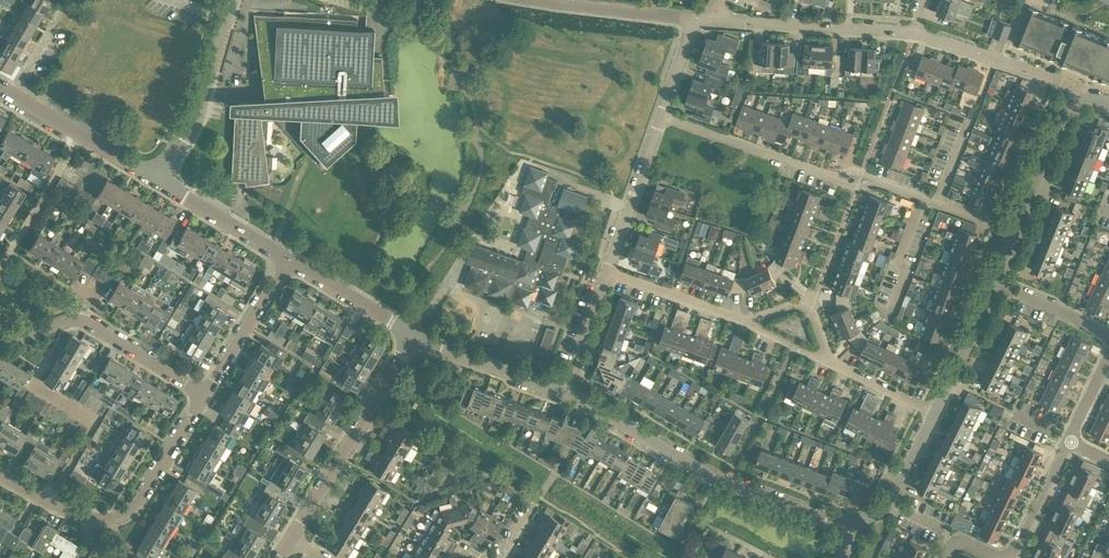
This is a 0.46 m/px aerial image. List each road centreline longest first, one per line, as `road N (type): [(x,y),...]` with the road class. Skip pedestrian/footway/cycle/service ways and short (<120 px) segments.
road 1 (unclassified): [(934,414),(753,325),(606,275)]
road 2 (unclassified): [(852,521),(823,519),(722,481),(567,392)]
road 3 (residential): [(291,538),(413,333)]
road 4 (residential): [(206,394),(88,322),(26,336),(0,329)]
road 5 (residential): [(914,32),(716,19)]
road 6 (unclassified): [(158,180),(200,111),(231,0)]
road 7 (residential): [(83,518),(129,515),(206,394)]
road 8 (residential): [(158,180),(0,86)]
road 9 (residential): [(1079,100),(1060,80),(914,32)]
road 10 (unclassified): [(830,176),(661,118)]
road 11 (unclassified): [(606,275),(661,118)]
road 12 (unclassified): [(567,392),(413,333)]
road 13 (residential): [(206,394),(286,260)]
road 14 (unclassified): [(1079,100),(1064,107),(1015,234)]
road 15 (unclassified): [(286,260),(158,180)]
road 16 (unclassified): [(413,333),(286,260)]
road 17 (unclassified): [(1015,234),(880,180)]
road 18 (unclassified): [(554,3),(696,20)]
road 19 (unclassified): [(994,285),(934,414)]
road 20 (unclassified): [(1070,441),(1011,557)]
road 21 (unclassified): [(1108,337),(994,285)]
road 22 (unclassified): [(567,392),(606,275)]

